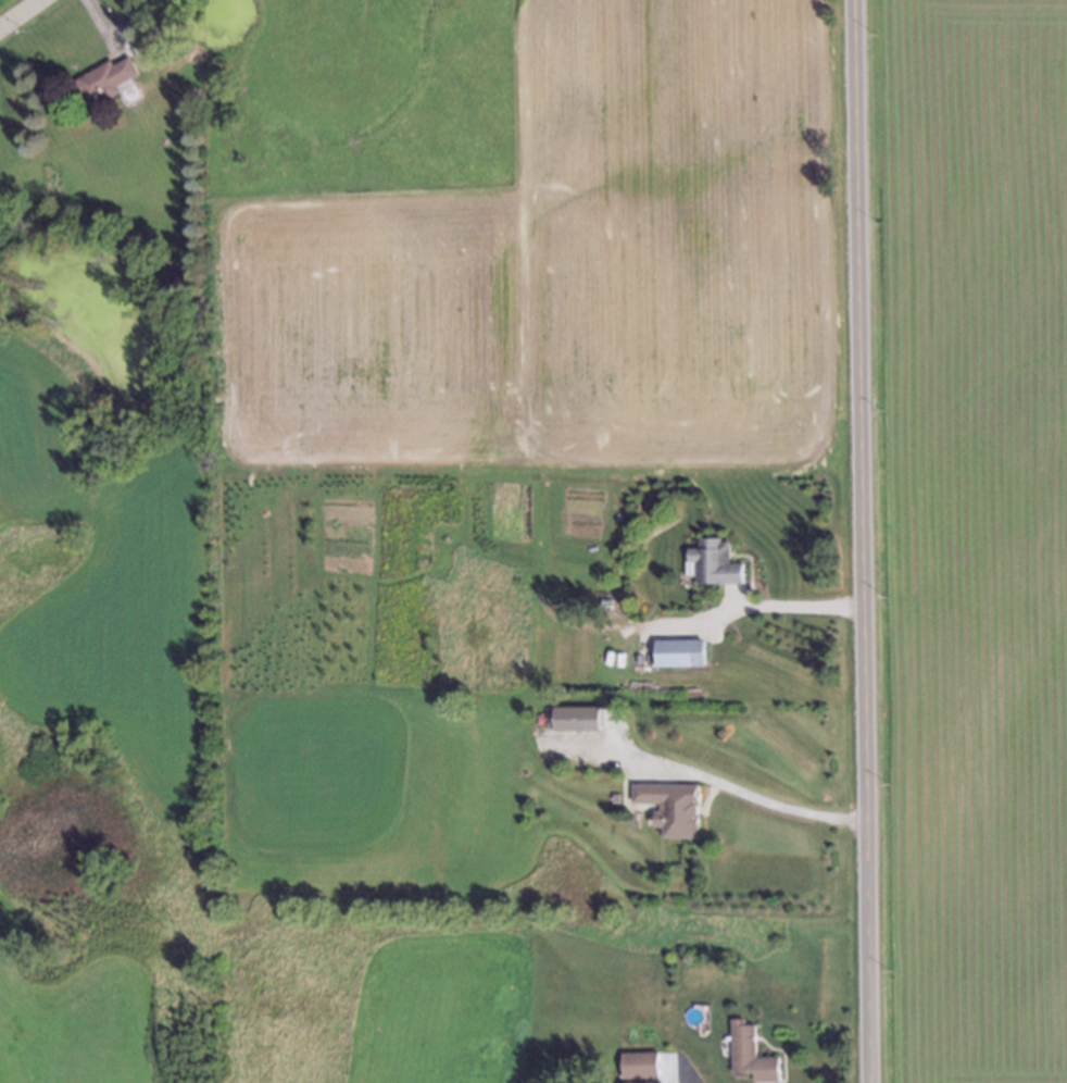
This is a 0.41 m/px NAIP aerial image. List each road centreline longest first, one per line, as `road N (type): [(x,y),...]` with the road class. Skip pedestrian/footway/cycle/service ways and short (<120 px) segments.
road 1 (tertiary): [(853,0),(870,1082)]

